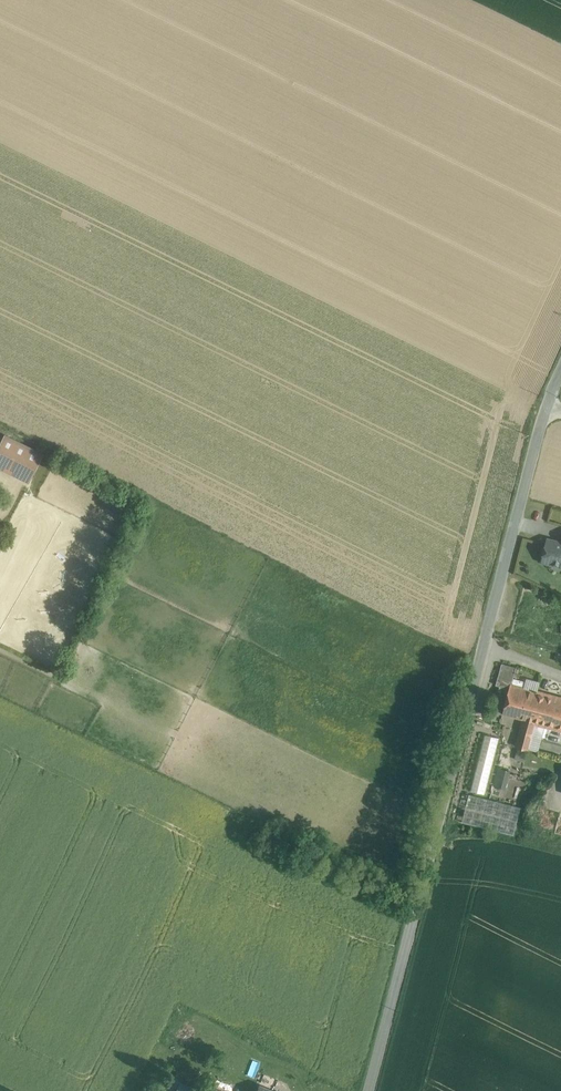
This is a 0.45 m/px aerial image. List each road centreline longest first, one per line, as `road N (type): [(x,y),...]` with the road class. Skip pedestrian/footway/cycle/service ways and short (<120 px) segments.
road 1 (unclassified): [(369,1090),(551,399)]

